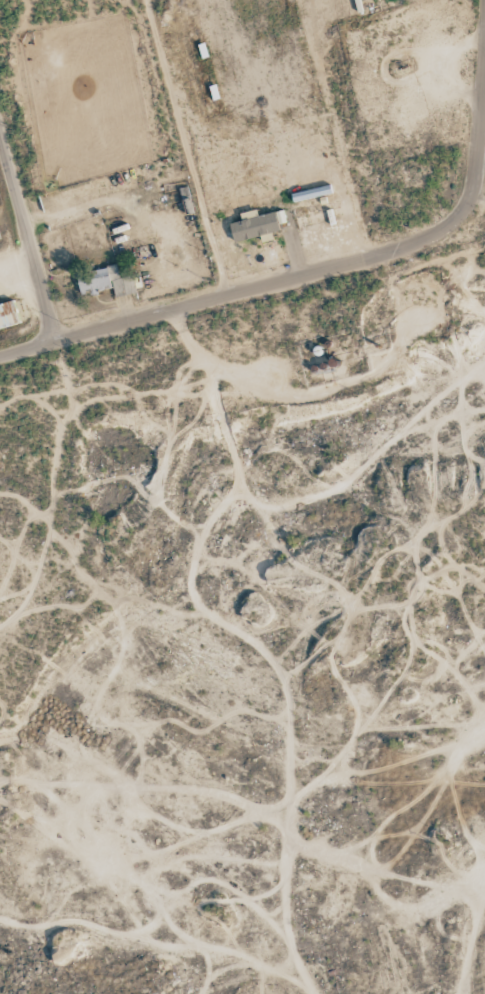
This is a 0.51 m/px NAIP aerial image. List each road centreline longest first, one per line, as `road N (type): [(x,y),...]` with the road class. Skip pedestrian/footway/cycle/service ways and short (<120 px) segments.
road 1 (residential): [(467,195),(449,221),(405,246),(0,355)]
road 2 (residential): [(52,341),(0,150)]

